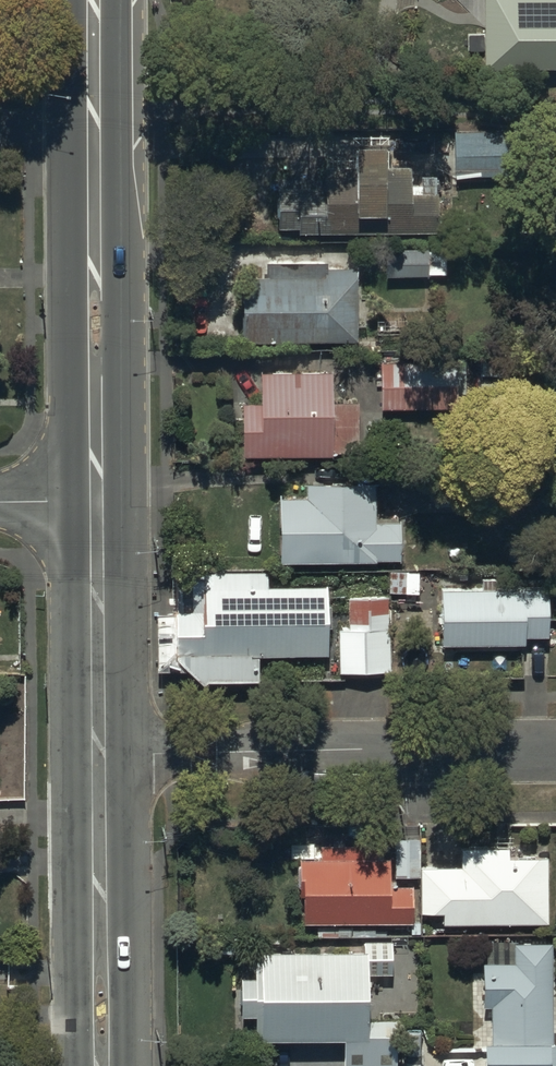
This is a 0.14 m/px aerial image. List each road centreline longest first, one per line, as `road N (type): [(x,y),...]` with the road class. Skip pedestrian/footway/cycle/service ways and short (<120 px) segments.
road 1 (secondary): [(92,0),(91,502)]
road 2 (residential): [(555,751),(98,754)]
road 3 (secondary): [(98,754),(102,1065)]
road 4 (secondary): [(91,502),(98,754)]

